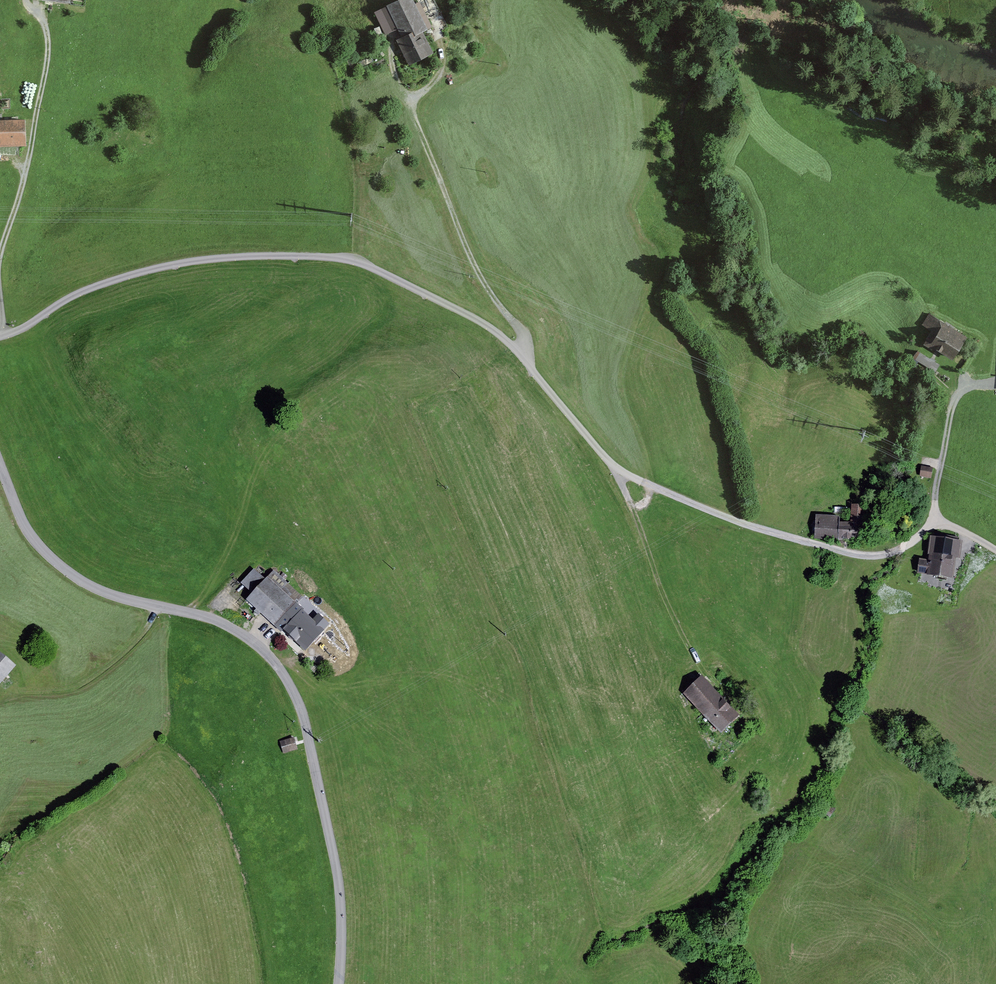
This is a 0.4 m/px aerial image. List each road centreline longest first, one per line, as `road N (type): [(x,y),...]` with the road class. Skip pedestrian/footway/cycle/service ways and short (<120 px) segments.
road 1 (track): [(0,337),(68,296),(148,269),(246,256),(354,259),(504,337),(616,471),(786,538),(887,551),(936,521),(995,555)]
road 2 (unclassified): [(0,466),(23,523),(76,579),(240,632),(271,657),(304,719),(338,875),(339,983)]
road 3 (track): [(393,68),(482,286),(527,338),(515,351)]
road 4 (track): [(25,0),(48,31),(33,138),(0,261)]
road 5 (track): [(694,657),(616,471)]
road 6 (track): [(15,693),(72,690),(114,664),(154,604)]
road 7 (track): [(984,383),(957,392),(948,417),(936,521)]

